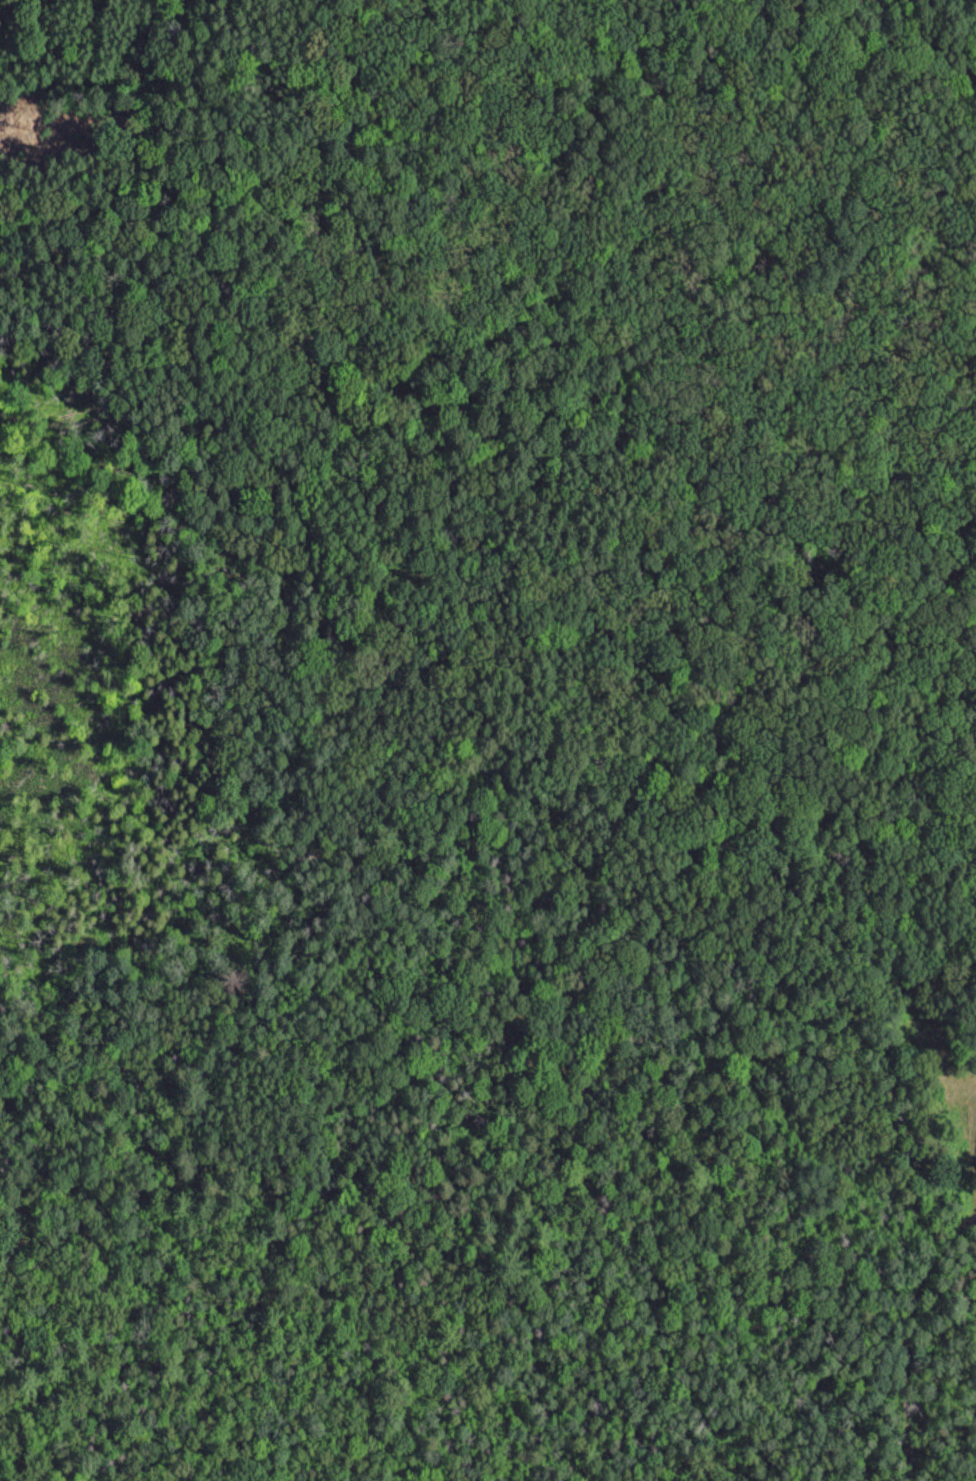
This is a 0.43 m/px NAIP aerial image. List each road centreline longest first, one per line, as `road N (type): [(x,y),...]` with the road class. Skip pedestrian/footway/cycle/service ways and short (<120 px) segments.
road 1 (track): [(0,202),(163,371),(265,532),(299,571),(394,636),(650,713),(796,829),(899,974),(975,1028)]
road 2 (track): [(907,1480),(904,1420),(921,1287),(975,1225)]

